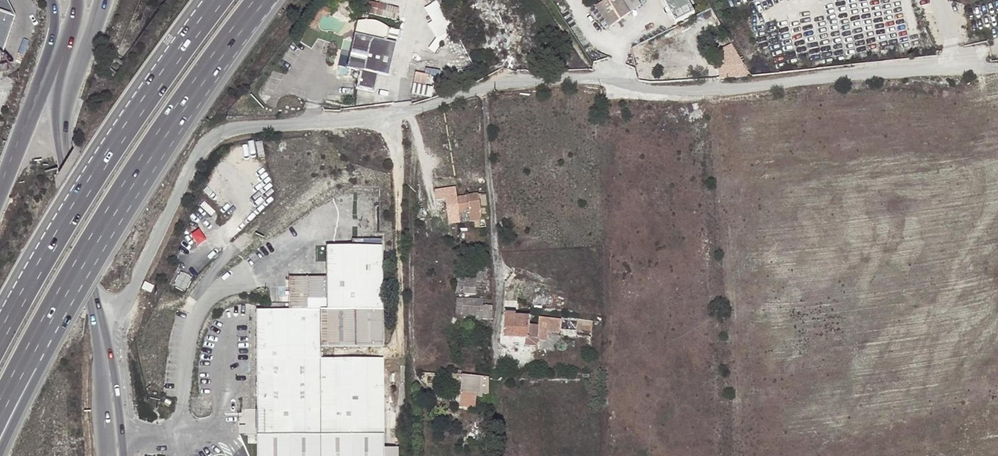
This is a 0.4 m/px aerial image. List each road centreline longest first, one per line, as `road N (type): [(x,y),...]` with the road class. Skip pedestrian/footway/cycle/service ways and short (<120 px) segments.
road 1 (unclassified): [(99,316),(128,293),(199,153),(223,133),(397,113),(514,82),(715,89),(997,66)]
road 2 (motorway): [(0,449),(79,288),(218,53)]
road 3 (motorway): [(0,406),(90,238),(218,53)]
road 4 (motorway): [(216,0),(81,189),(0,329)]
road 5 (secondary): [(74,58),(62,148),(99,316)]
road 6 (secondary): [(127,455),(99,316)]
road 7 (secondary): [(99,316),(107,455)]

